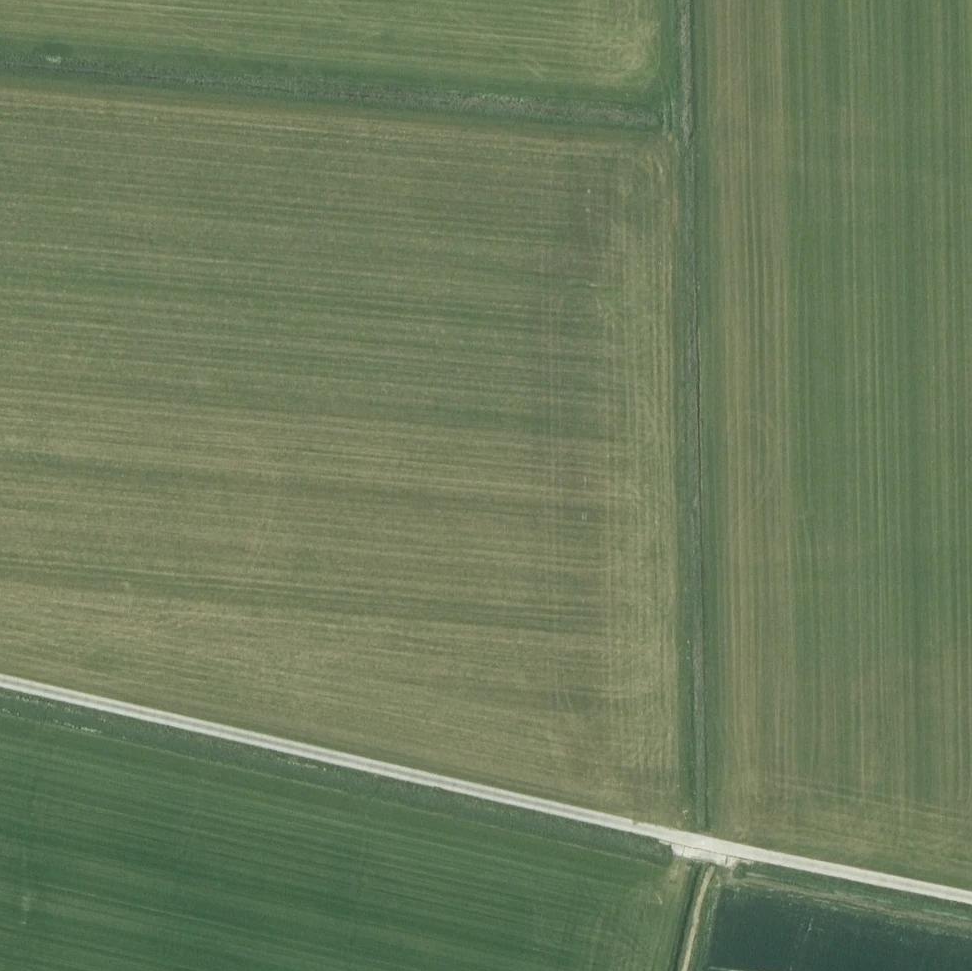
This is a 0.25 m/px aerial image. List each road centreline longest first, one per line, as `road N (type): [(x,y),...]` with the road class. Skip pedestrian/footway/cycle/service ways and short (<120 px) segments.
road 1 (track): [(0,678),(971,899)]

